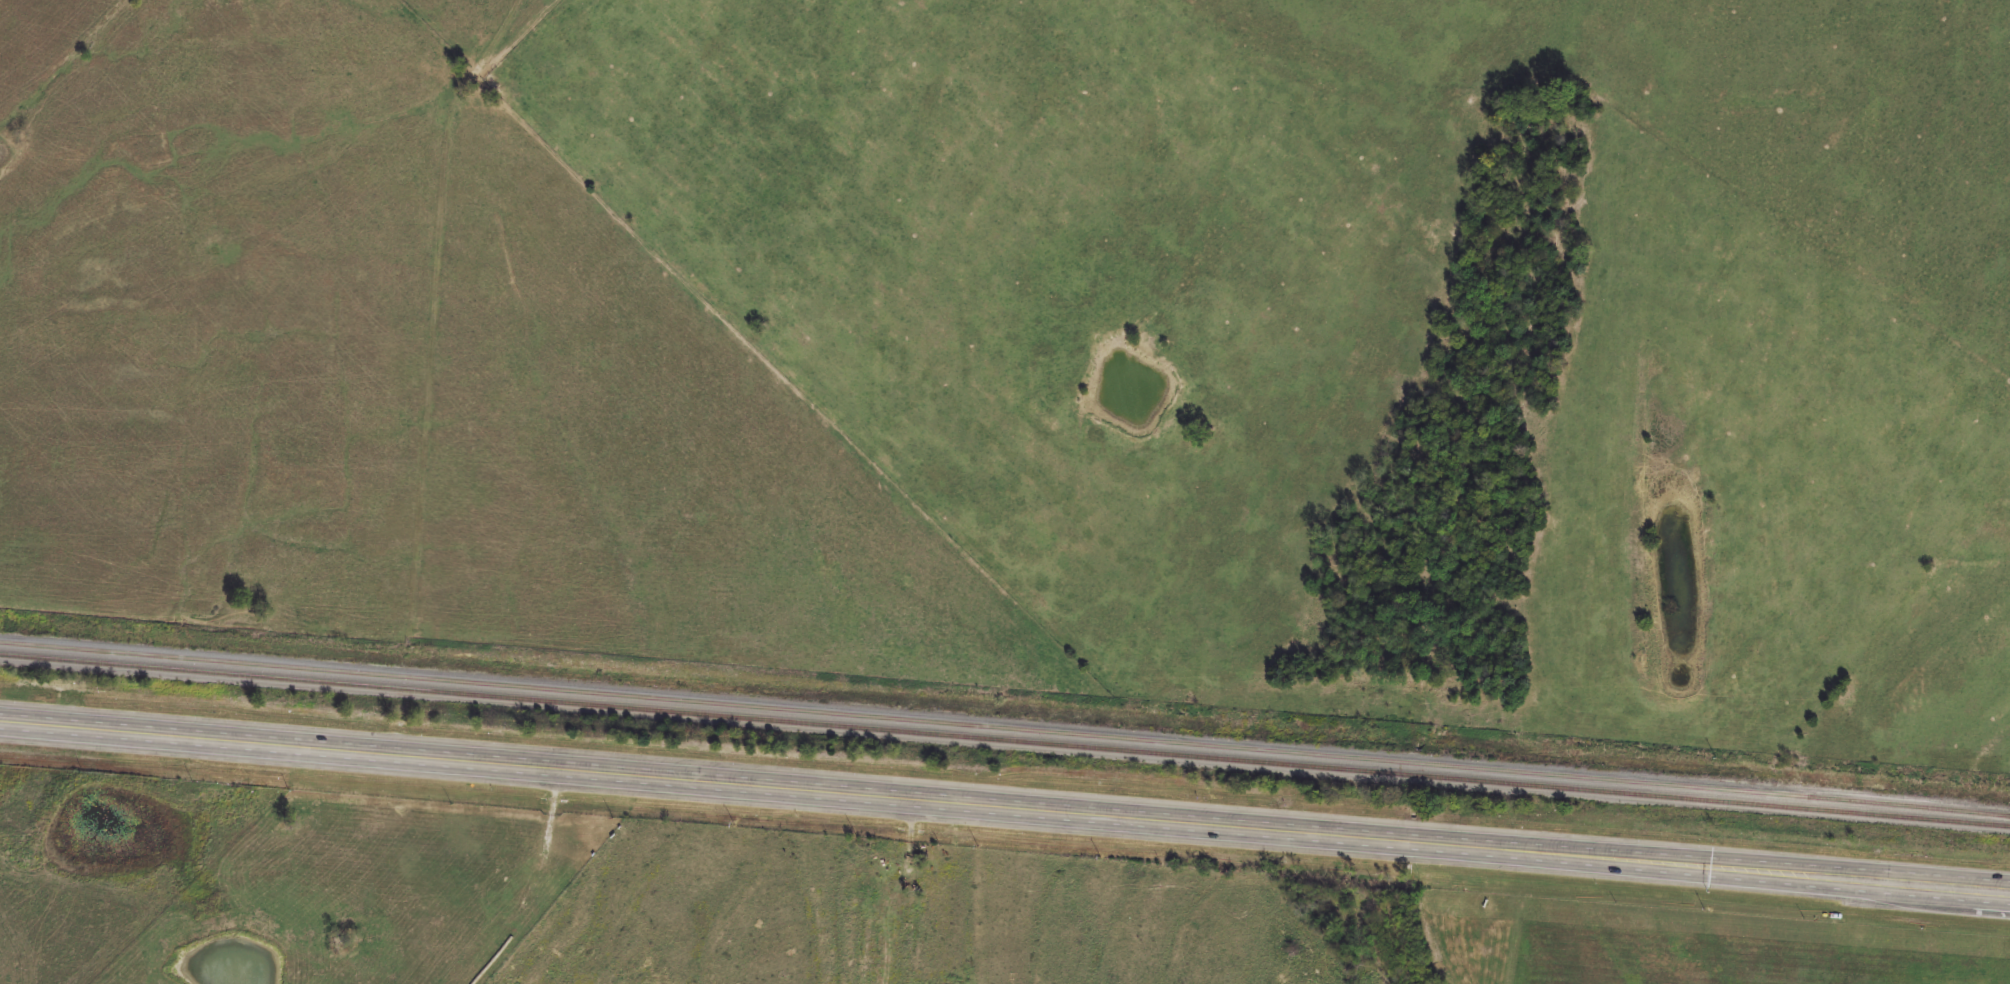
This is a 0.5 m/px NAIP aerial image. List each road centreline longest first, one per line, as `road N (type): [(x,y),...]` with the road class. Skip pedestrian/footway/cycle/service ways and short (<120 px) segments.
road 1 (trunk): [(1420,846),(0,726)]
road 2 (trunk): [(2009,896),(1420,846)]

